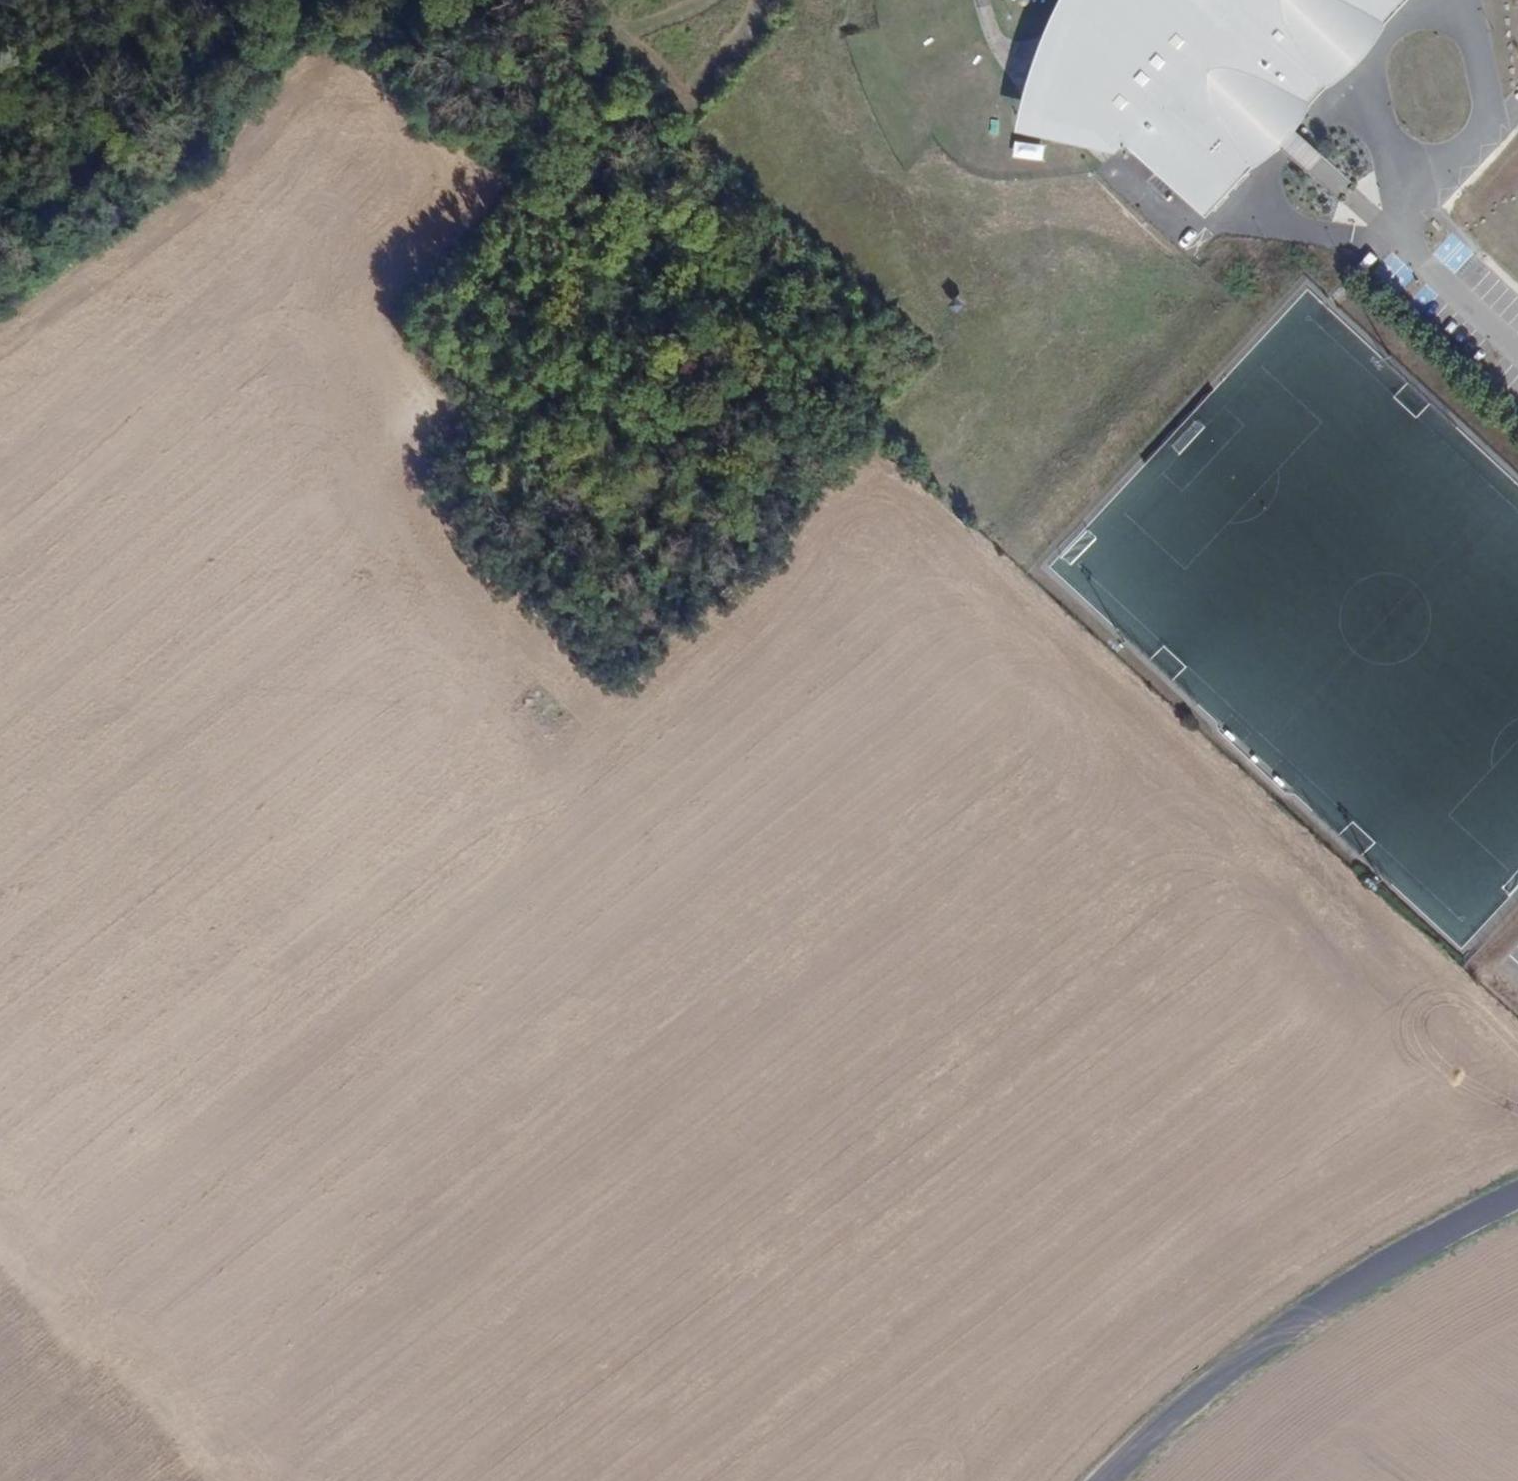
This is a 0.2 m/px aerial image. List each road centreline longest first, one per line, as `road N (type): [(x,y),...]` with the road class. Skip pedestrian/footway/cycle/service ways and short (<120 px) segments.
road 1 (unclassified): [(1103,1480),(1212,1381),(1324,1301),(1517,1194)]
road 2 (track): [(0,270),(310,0)]

